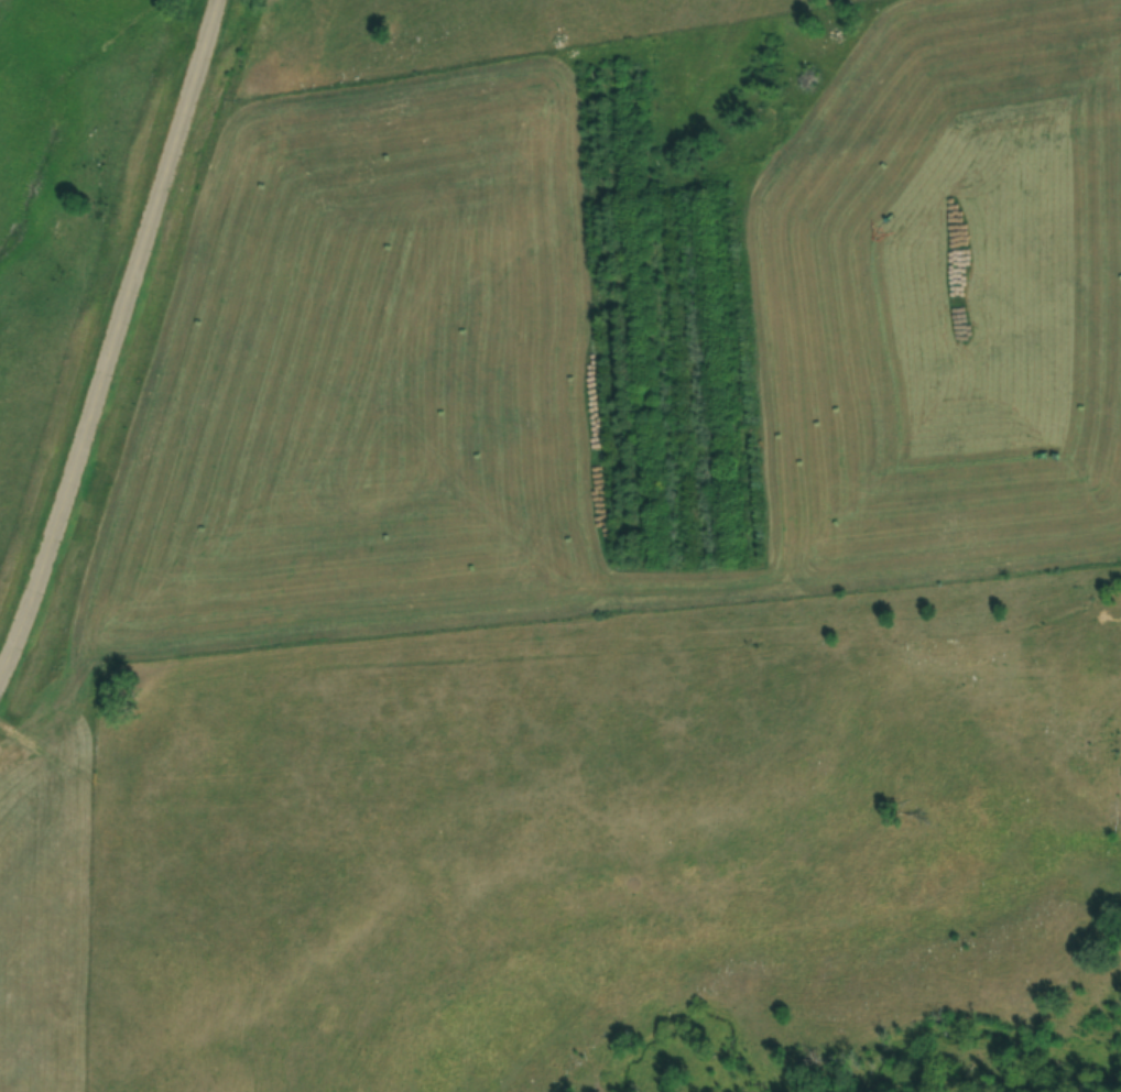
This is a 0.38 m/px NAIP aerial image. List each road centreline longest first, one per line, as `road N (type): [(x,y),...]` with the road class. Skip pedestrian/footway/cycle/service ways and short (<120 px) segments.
road 1 (residential): [(0,647),(204,0)]

